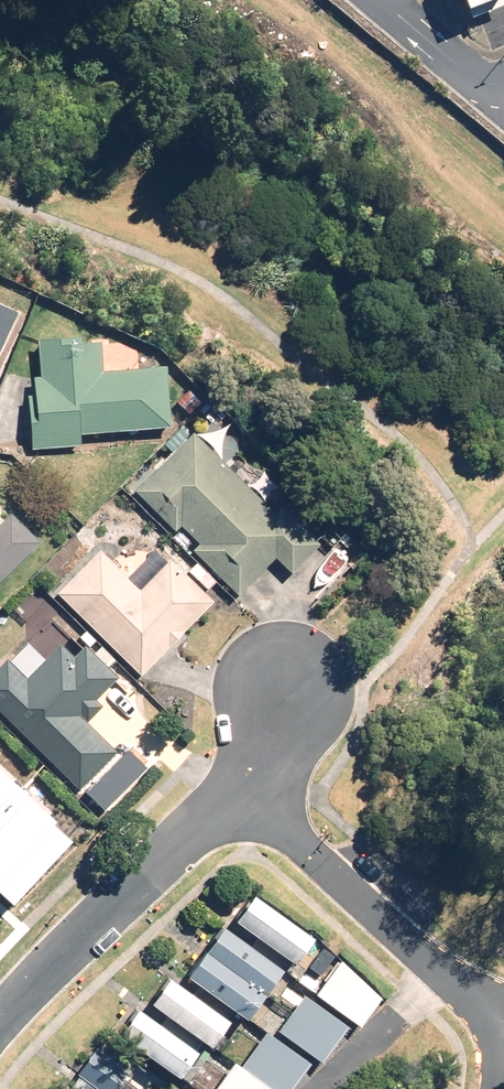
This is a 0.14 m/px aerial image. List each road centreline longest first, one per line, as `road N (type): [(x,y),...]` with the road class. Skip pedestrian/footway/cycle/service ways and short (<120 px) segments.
road 1 (residential): [(243,795),(298,832),(433,965),(503,1015)]
road 2 (residential): [(0,1024),(193,834),(243,795)]
road 3 (residential): [(287,674),(243,795)]

